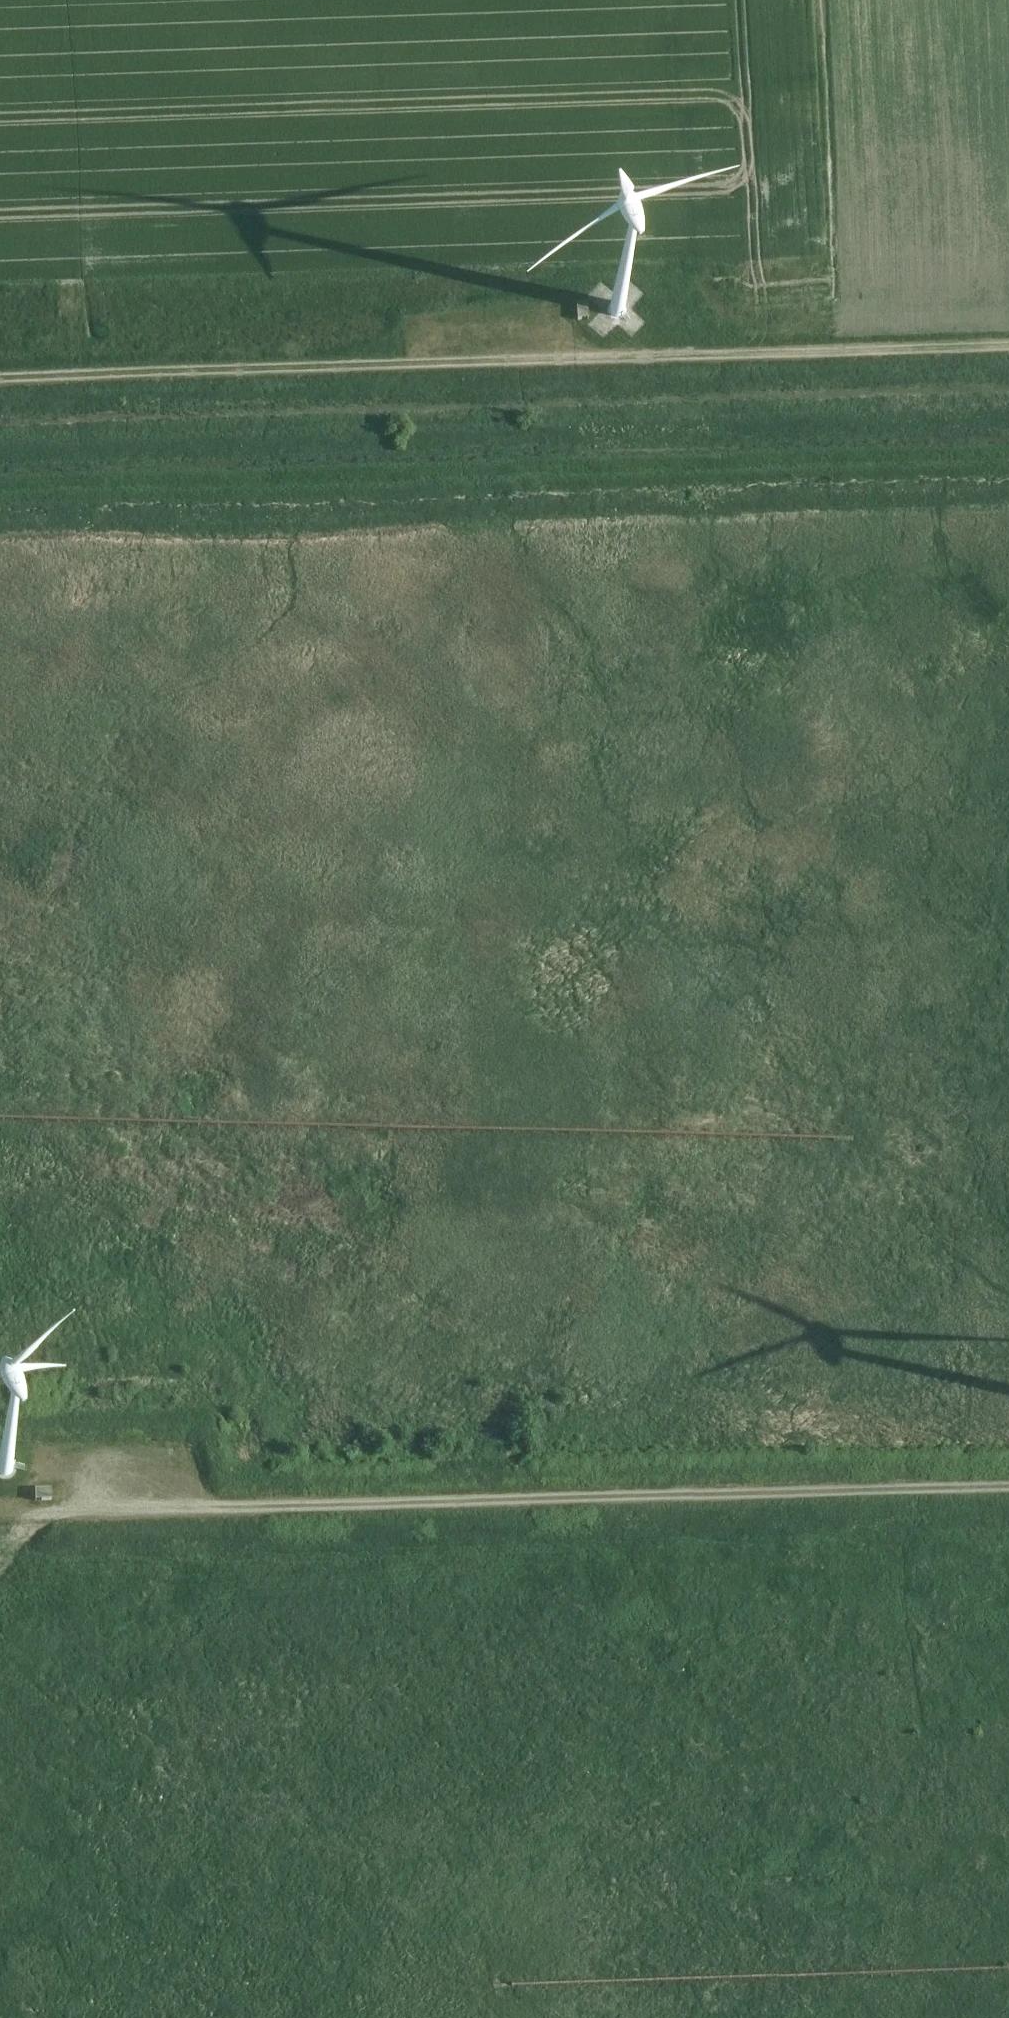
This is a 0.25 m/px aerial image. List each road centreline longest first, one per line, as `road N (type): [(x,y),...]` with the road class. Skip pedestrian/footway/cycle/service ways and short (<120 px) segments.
road 1 (track): [(0,381),(1008,346)]
road 2 (track): [(11,1522),(1008,1490)]

